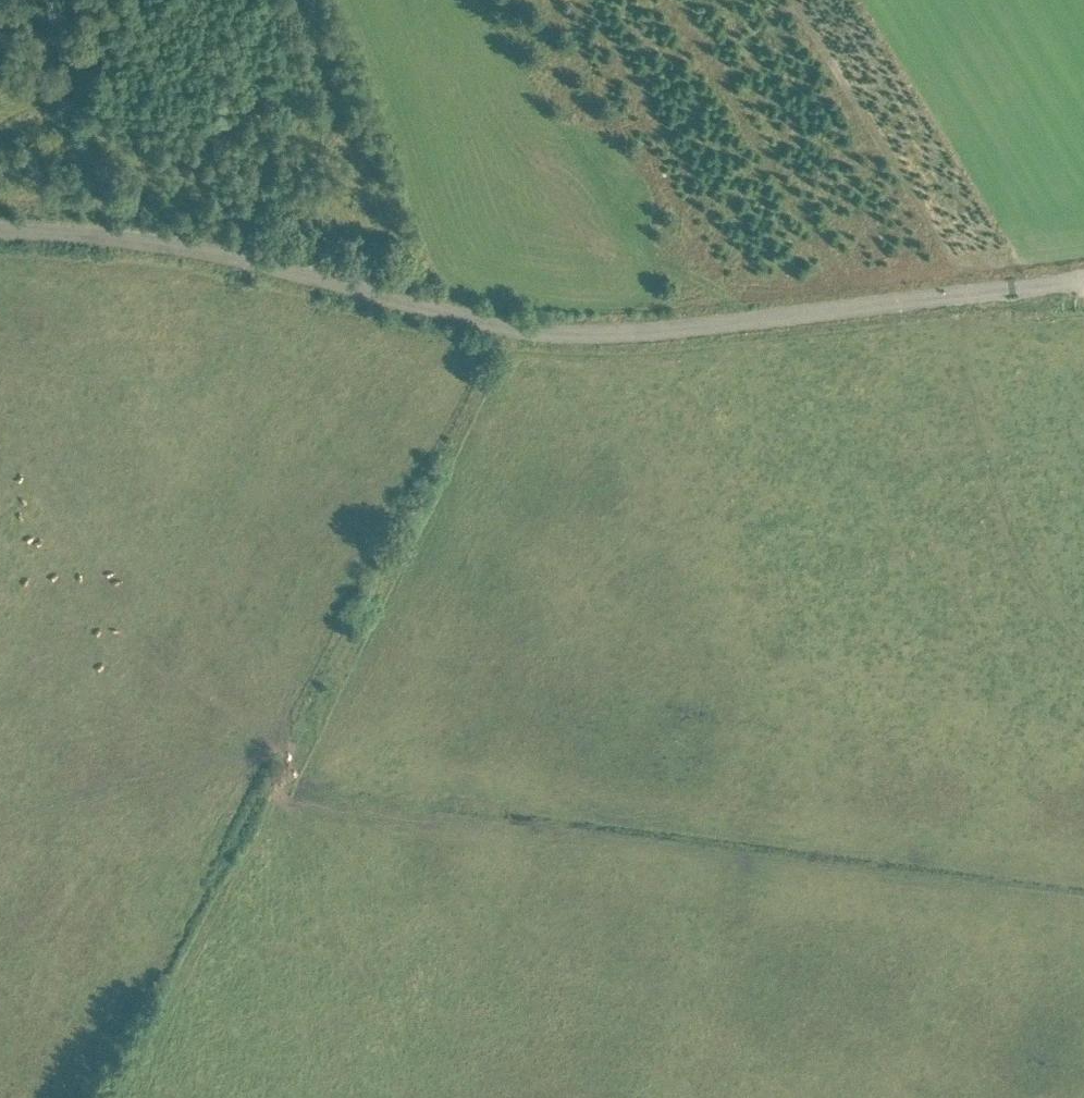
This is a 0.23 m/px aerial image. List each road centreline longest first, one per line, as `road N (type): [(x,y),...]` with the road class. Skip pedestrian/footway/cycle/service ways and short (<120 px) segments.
road 1 (unclassified): [(0,232),(218,251),(456,316),(585,335),(737,324),(1083,279)]

